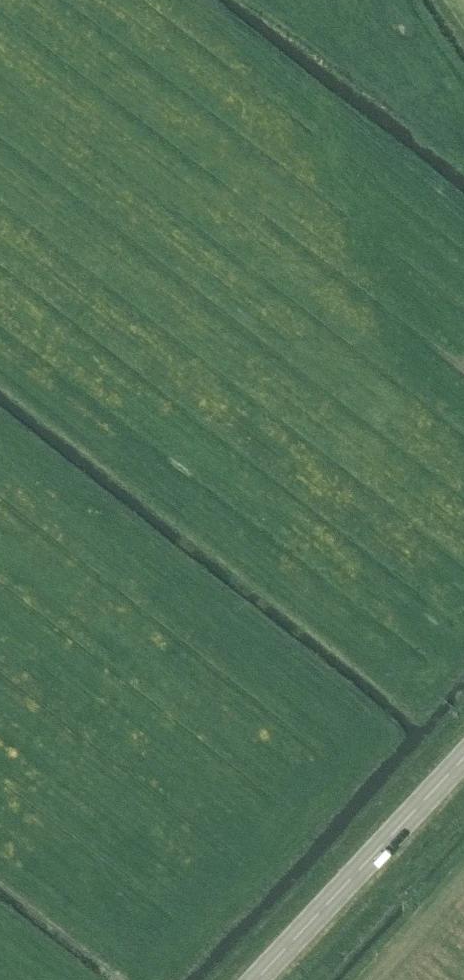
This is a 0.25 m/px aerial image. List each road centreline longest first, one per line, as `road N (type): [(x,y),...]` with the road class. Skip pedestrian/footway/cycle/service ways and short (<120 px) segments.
road 1 (primary): [(248,979),(463,754)]

